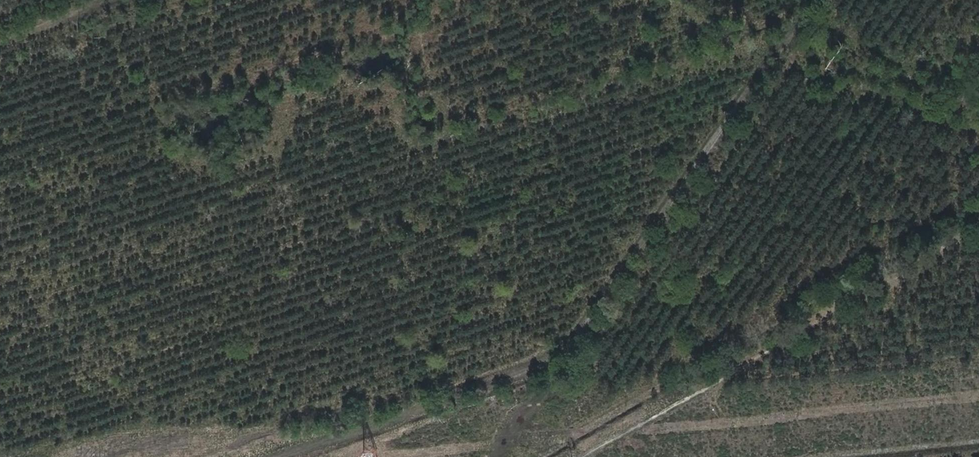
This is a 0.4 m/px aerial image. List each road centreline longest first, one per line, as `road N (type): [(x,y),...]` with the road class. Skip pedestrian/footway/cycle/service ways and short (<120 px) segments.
road 1 (track): [(817,0),(558,357),(502,384),(274,456)]
road 2 (track): [(978,226),(583,456)]
road 3 (track): [(115,0),(0,38)]
road 4 (track): [(558,357),(542,398),(496,456)]

